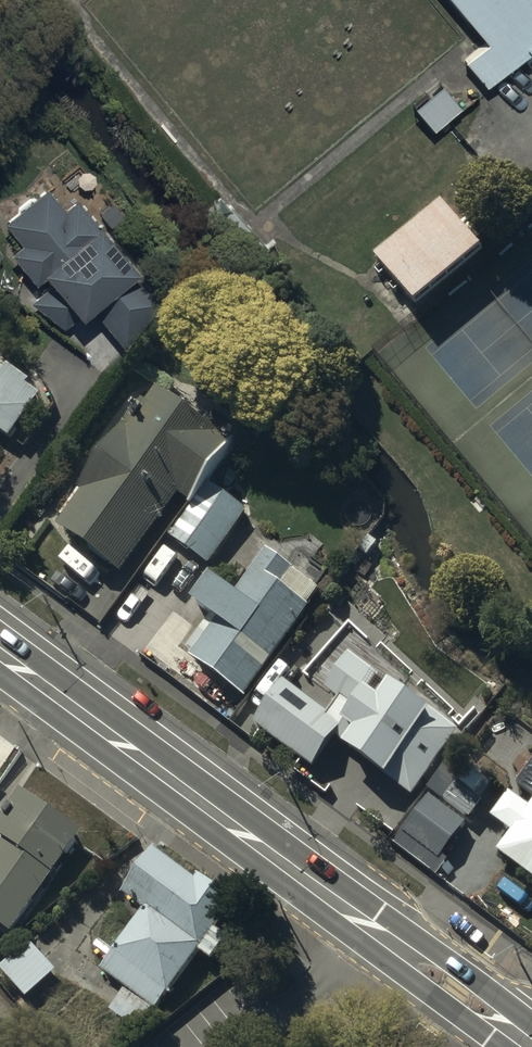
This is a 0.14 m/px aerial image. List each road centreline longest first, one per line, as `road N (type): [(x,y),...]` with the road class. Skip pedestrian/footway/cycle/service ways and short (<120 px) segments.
road 1 (secondary): [(0,654),(530,1046)]

